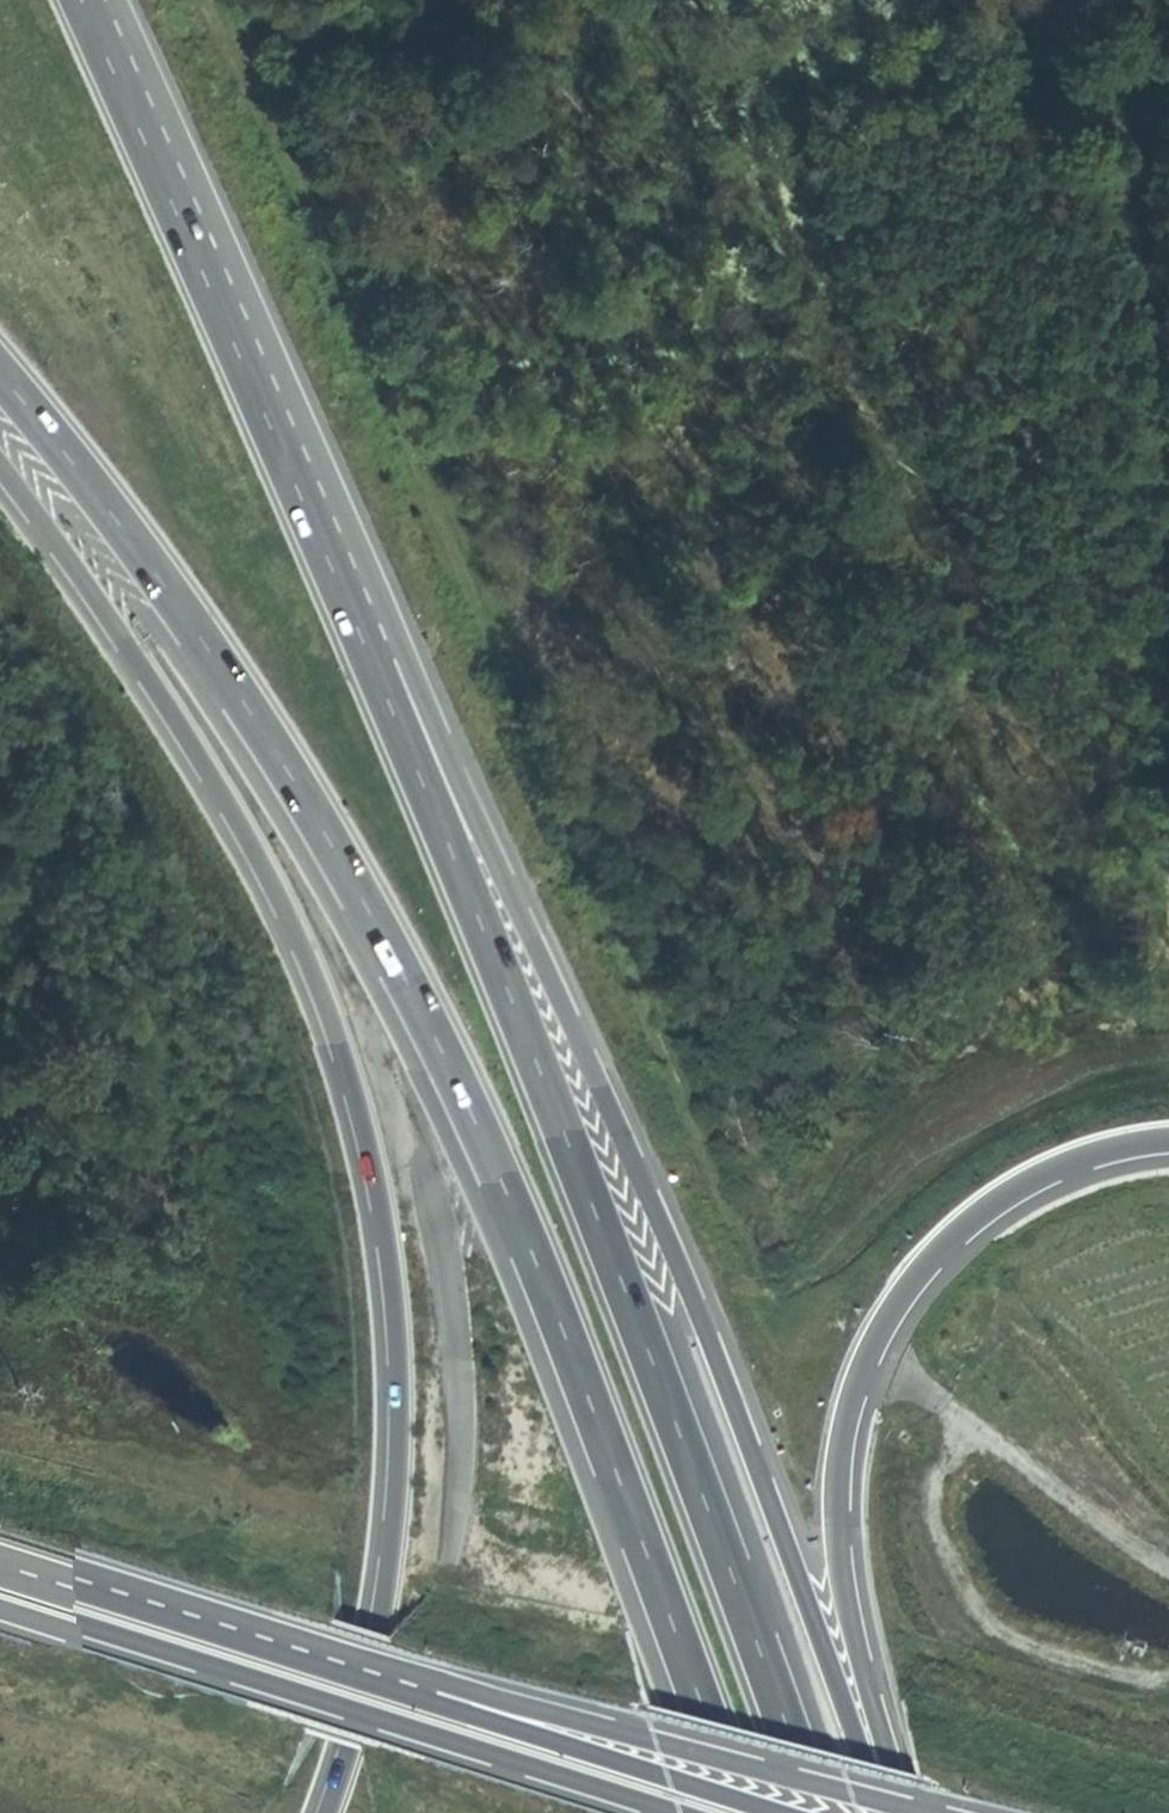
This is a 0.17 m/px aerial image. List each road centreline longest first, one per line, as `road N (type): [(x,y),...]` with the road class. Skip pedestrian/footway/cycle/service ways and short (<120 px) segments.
road 1 (motorway): [(0,376),(195,629),(308,803),(398,964),(524,1233),(737,1812)]
road 2 (motorway): [(890,1812),(706,1329),(509,888),(282,455)]
road 3 (motorway): [(818,1812),(502,973),(282,455)]
road 4 (motorway): [(0,468),(133,655),(241,830),(339,1043),(384,1226),(399,1388),(393,1535),(380,1625),(324,1812)]
road 5 (track): [(734,1220),(371,362),(204,0)]
road 6 (track): [(1168,89),(225,42)]
road 7 (motorway): [(905,1812),(848,1613),(837,1516),(843,1432),(876,1340),(937,1257),(1031,1184),(1115,1150),(1168,1143)]
road 8 (motorway): [(0,1605),(656,1812)]
road 9 (track): [(1168,753),(1126,86)]
road 10 (motorway): [(905,1812),(393,1685)]
road 11 (motorway): [(282,455),(83,0)]
road 12 (motorway): [(393,1685),(0,1560)]
road 13 (motorway): [(757,1812),(393,1685)]

